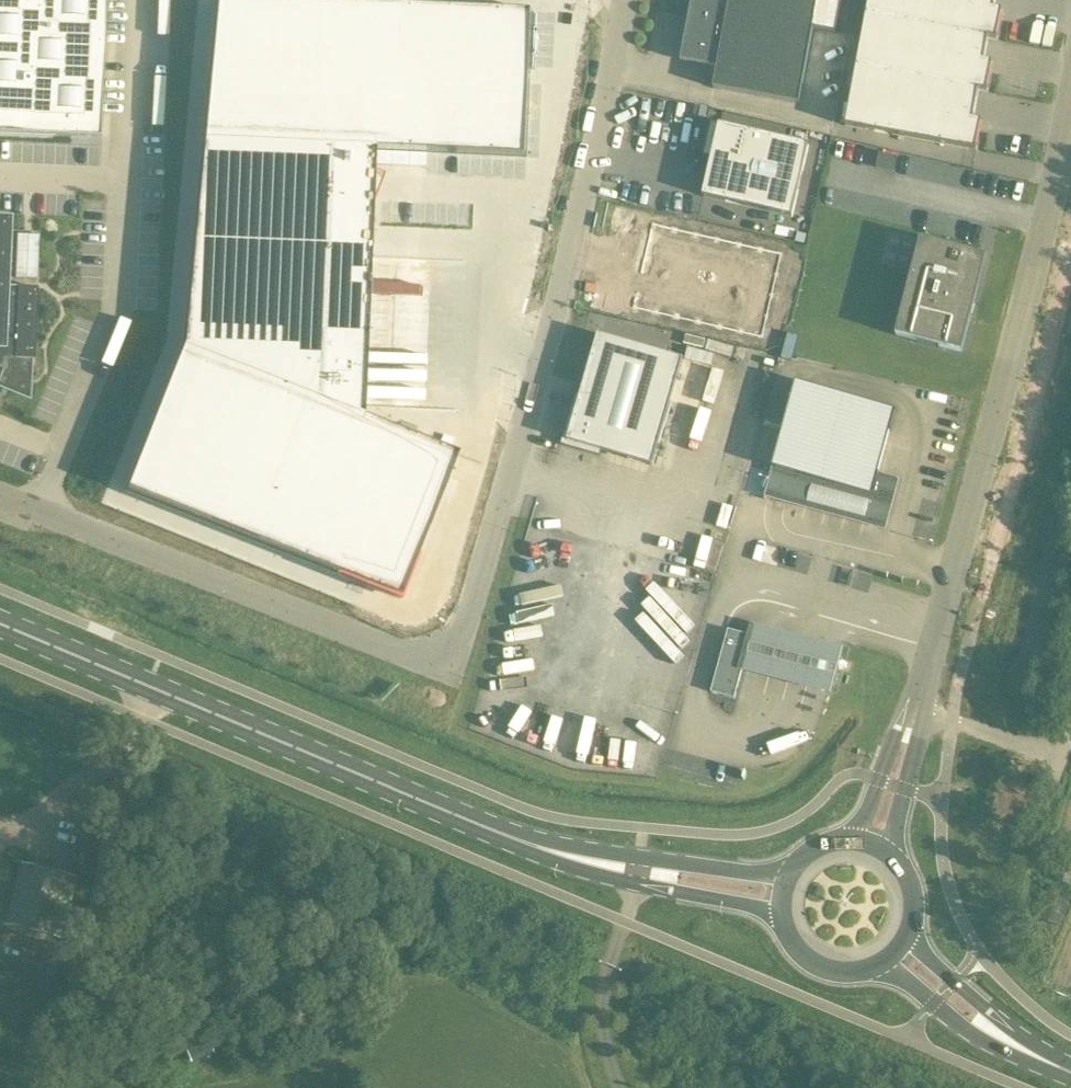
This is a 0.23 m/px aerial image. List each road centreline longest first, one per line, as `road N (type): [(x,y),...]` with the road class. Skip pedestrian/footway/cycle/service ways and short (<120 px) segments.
road 1 (unclassified): [(620,0),(556,318),(458,639),(445,657),(423,660),(0,492)]
road 2 (unclassified): [(922,689),(1042,225),(1070,74)]
road 3 (primary): [(343,770),(532,855),(739,902),(769,922)]
road 4 (primary): [(780,864),(719,869),(589,850),(343,770)]
road 5 (primary): [(343,770),(0,623)]
road 6 (primary): [(873,964),(960,1026),(1070,1080)]
road 7 (primary): [(1070,1066),(951,984),(904,925)]
road 8 (unclassified): [(888,856),(925,712)]
road 9 (unclassified): [(1062,755),(925,712)]
road 10 (unclassified): [(909,707),(853,838)]
road 11 (primary): [(769,922),(785,950),(811,969),(843,974),(873,964)]

